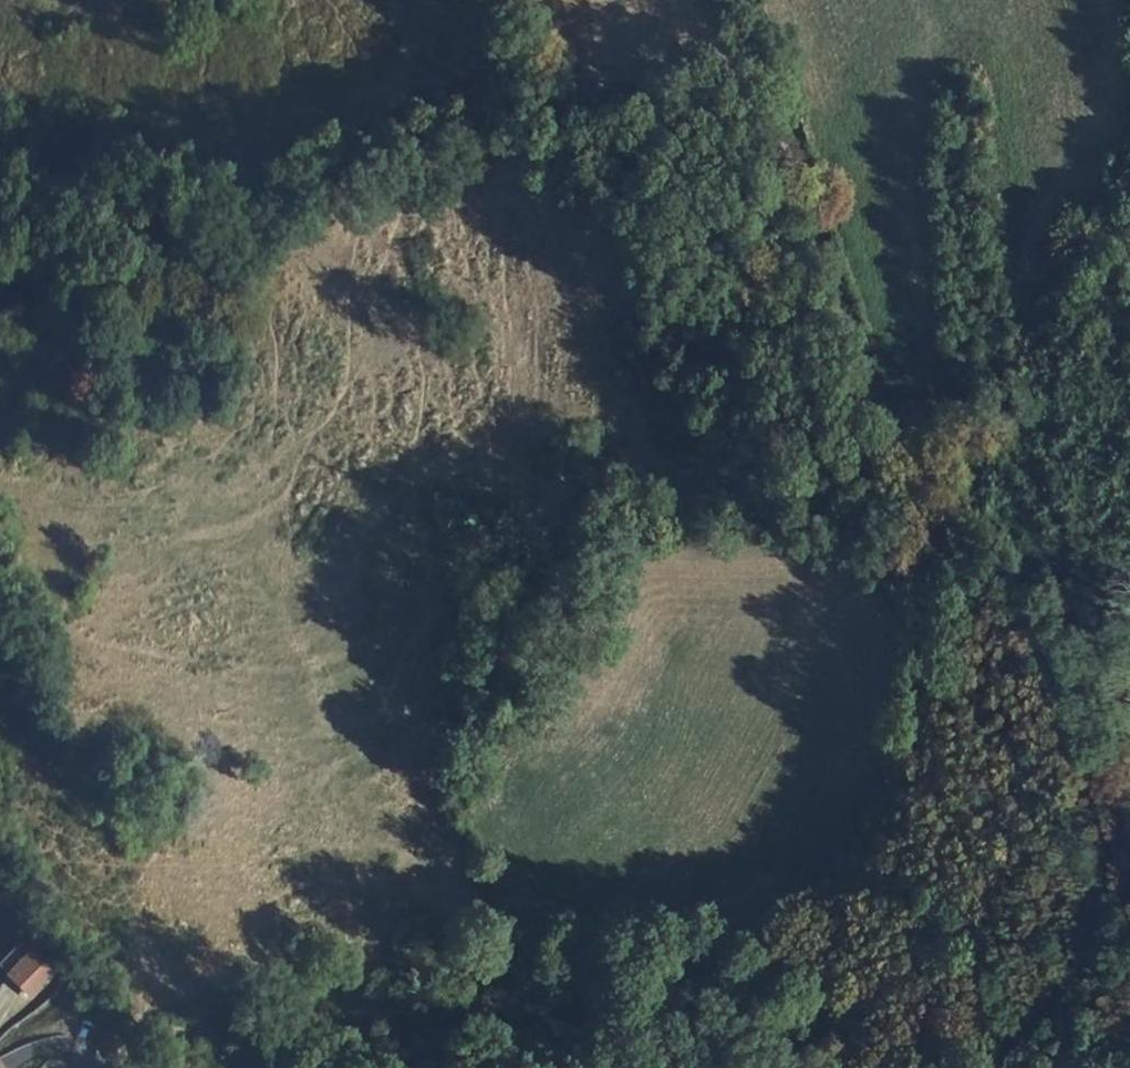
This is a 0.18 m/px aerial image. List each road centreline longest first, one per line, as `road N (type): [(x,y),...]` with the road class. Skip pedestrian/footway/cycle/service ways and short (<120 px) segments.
road 1 (unclassified): [(1011,1067),(1049,1042),(1119,922),(1129,885)]

